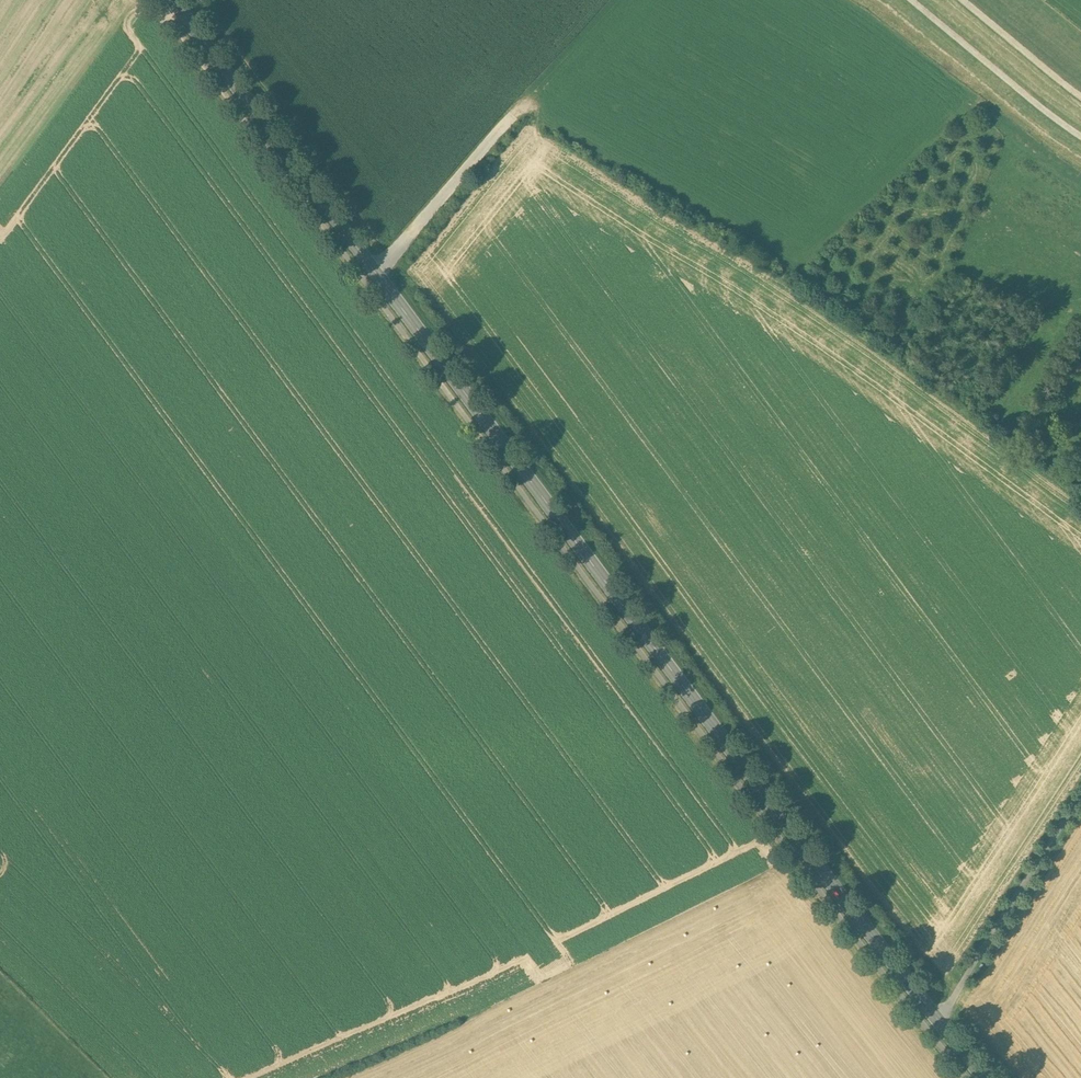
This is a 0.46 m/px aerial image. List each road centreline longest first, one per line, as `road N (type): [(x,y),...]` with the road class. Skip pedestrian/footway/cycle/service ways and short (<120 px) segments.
road 1 (secondary): [(987,1077),(861,921),(174,0)]
road 2 (track): [(532,105),(508,121),(377,275)]

